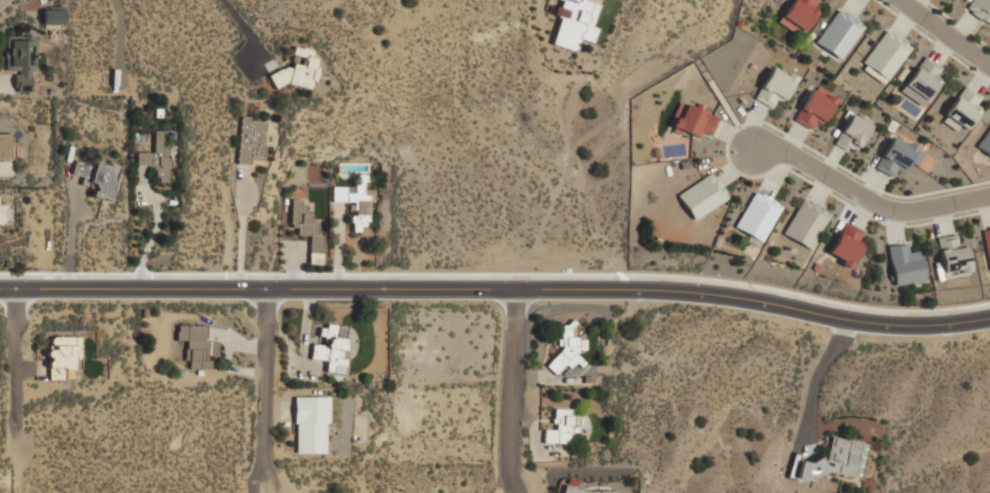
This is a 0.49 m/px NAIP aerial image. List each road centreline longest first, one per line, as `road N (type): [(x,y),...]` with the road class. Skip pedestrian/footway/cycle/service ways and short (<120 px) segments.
road 1 (tertiary): [(0,289),(635,288),(885,324),(989,317)]
road 2 (residential): [(755,150),(786,151),(874,204),(902,211),(989,196)]
road 3 (residential): [(516,289),(512,472),(523,492)]
road 4 (residential): [(267,289),(268,486)]
road 5 (residential): [(15,289),(16,447)]

